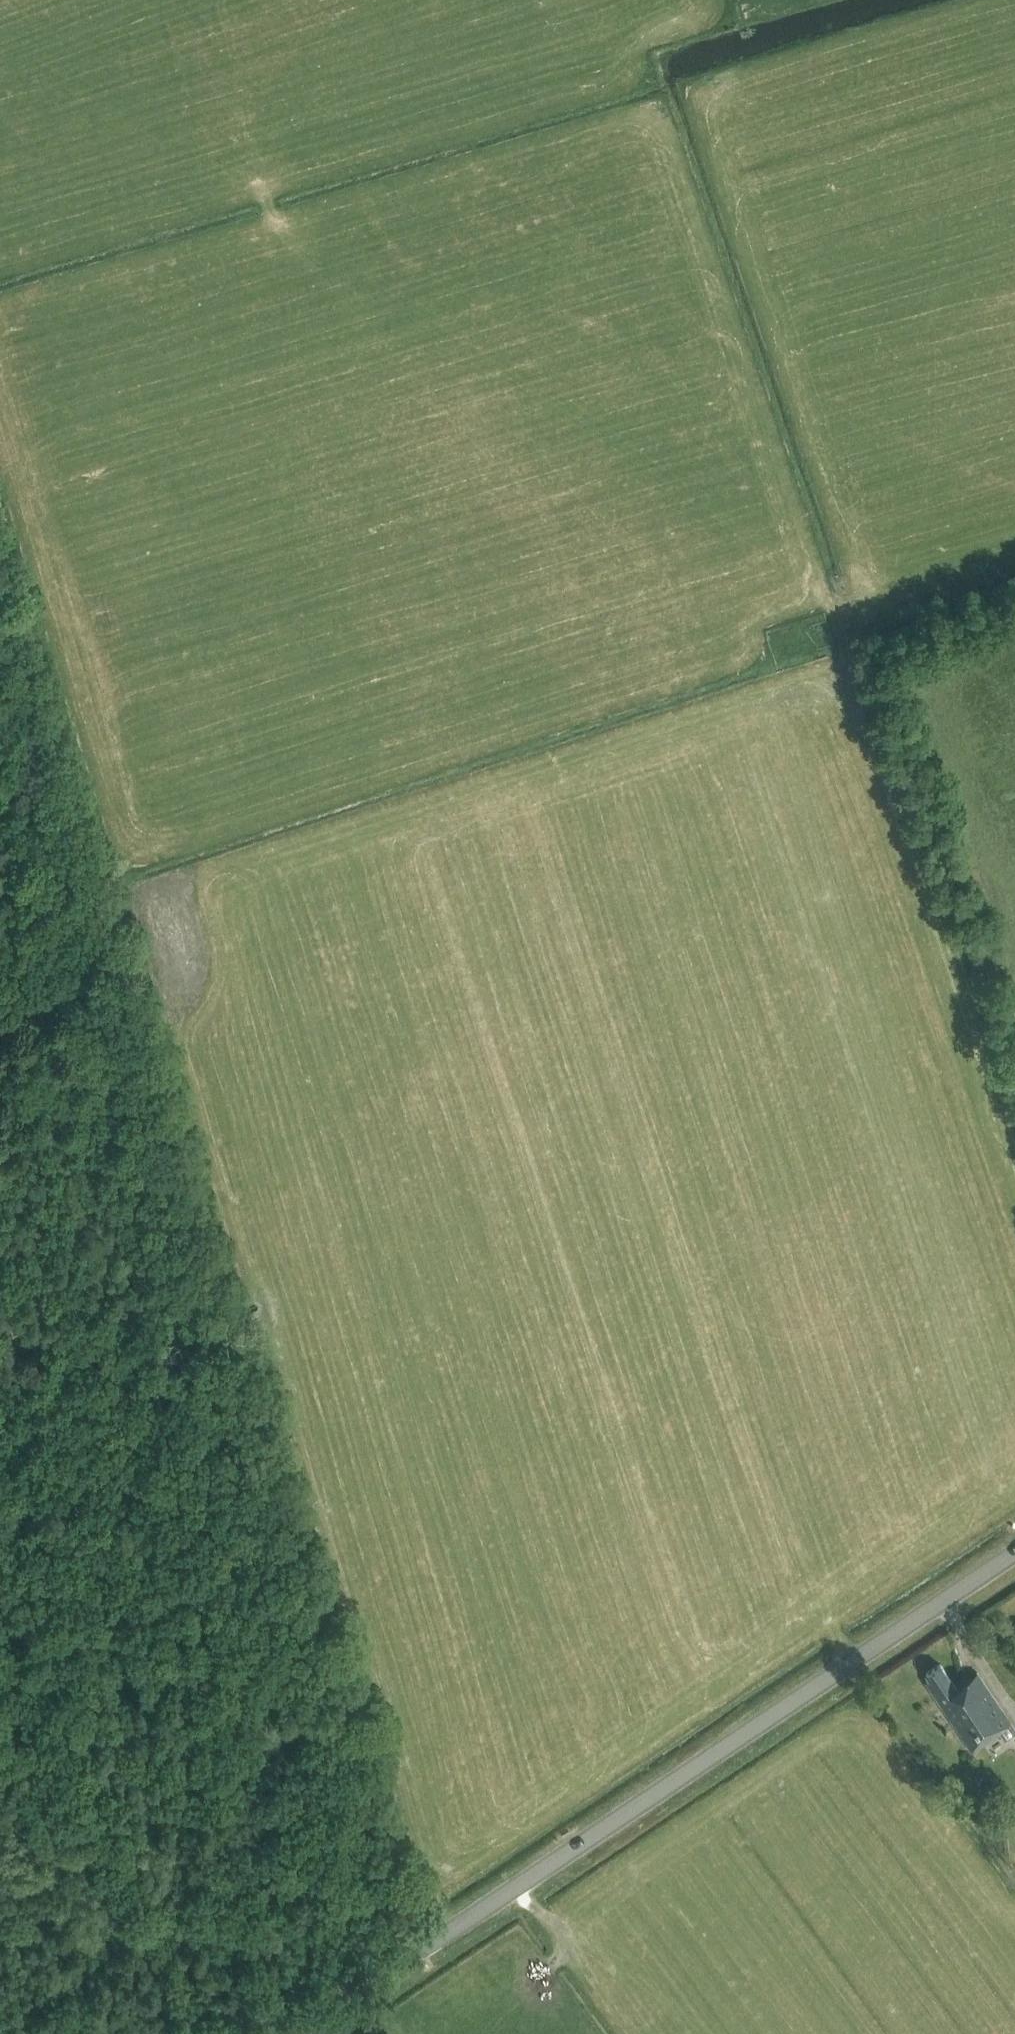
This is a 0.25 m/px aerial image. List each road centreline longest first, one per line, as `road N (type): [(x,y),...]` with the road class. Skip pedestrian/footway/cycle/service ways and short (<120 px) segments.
road 1 (tertiary): [(294,2033),(1014,1552)]

